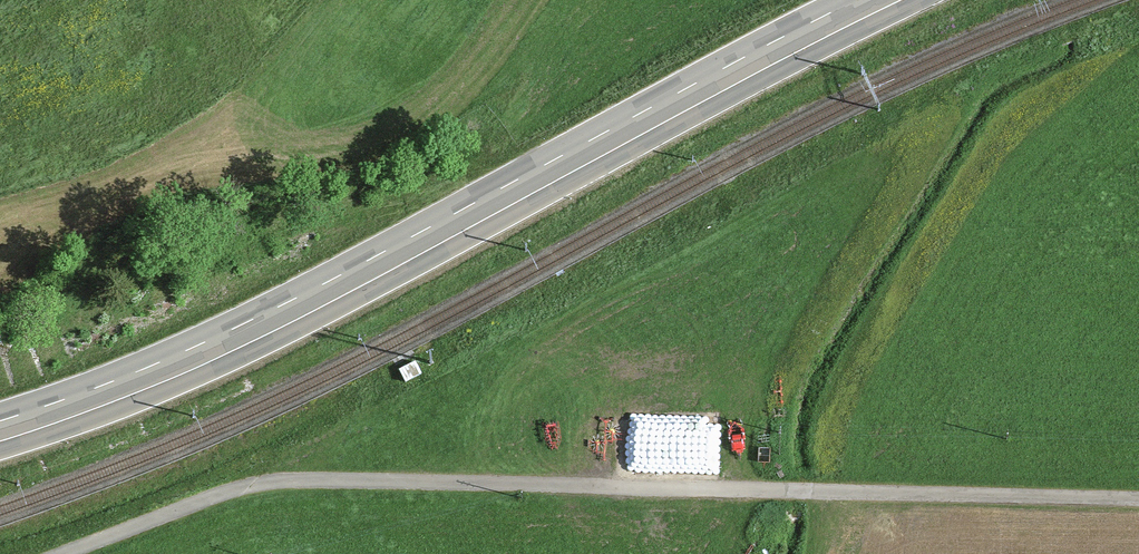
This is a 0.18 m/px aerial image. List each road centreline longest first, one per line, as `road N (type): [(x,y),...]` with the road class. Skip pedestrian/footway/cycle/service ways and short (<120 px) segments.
road 1 (unclassified): [(1138,500),(260,485),(50,553)]
road 2 (primary): [(882,0),(234,341),(0,432)]

